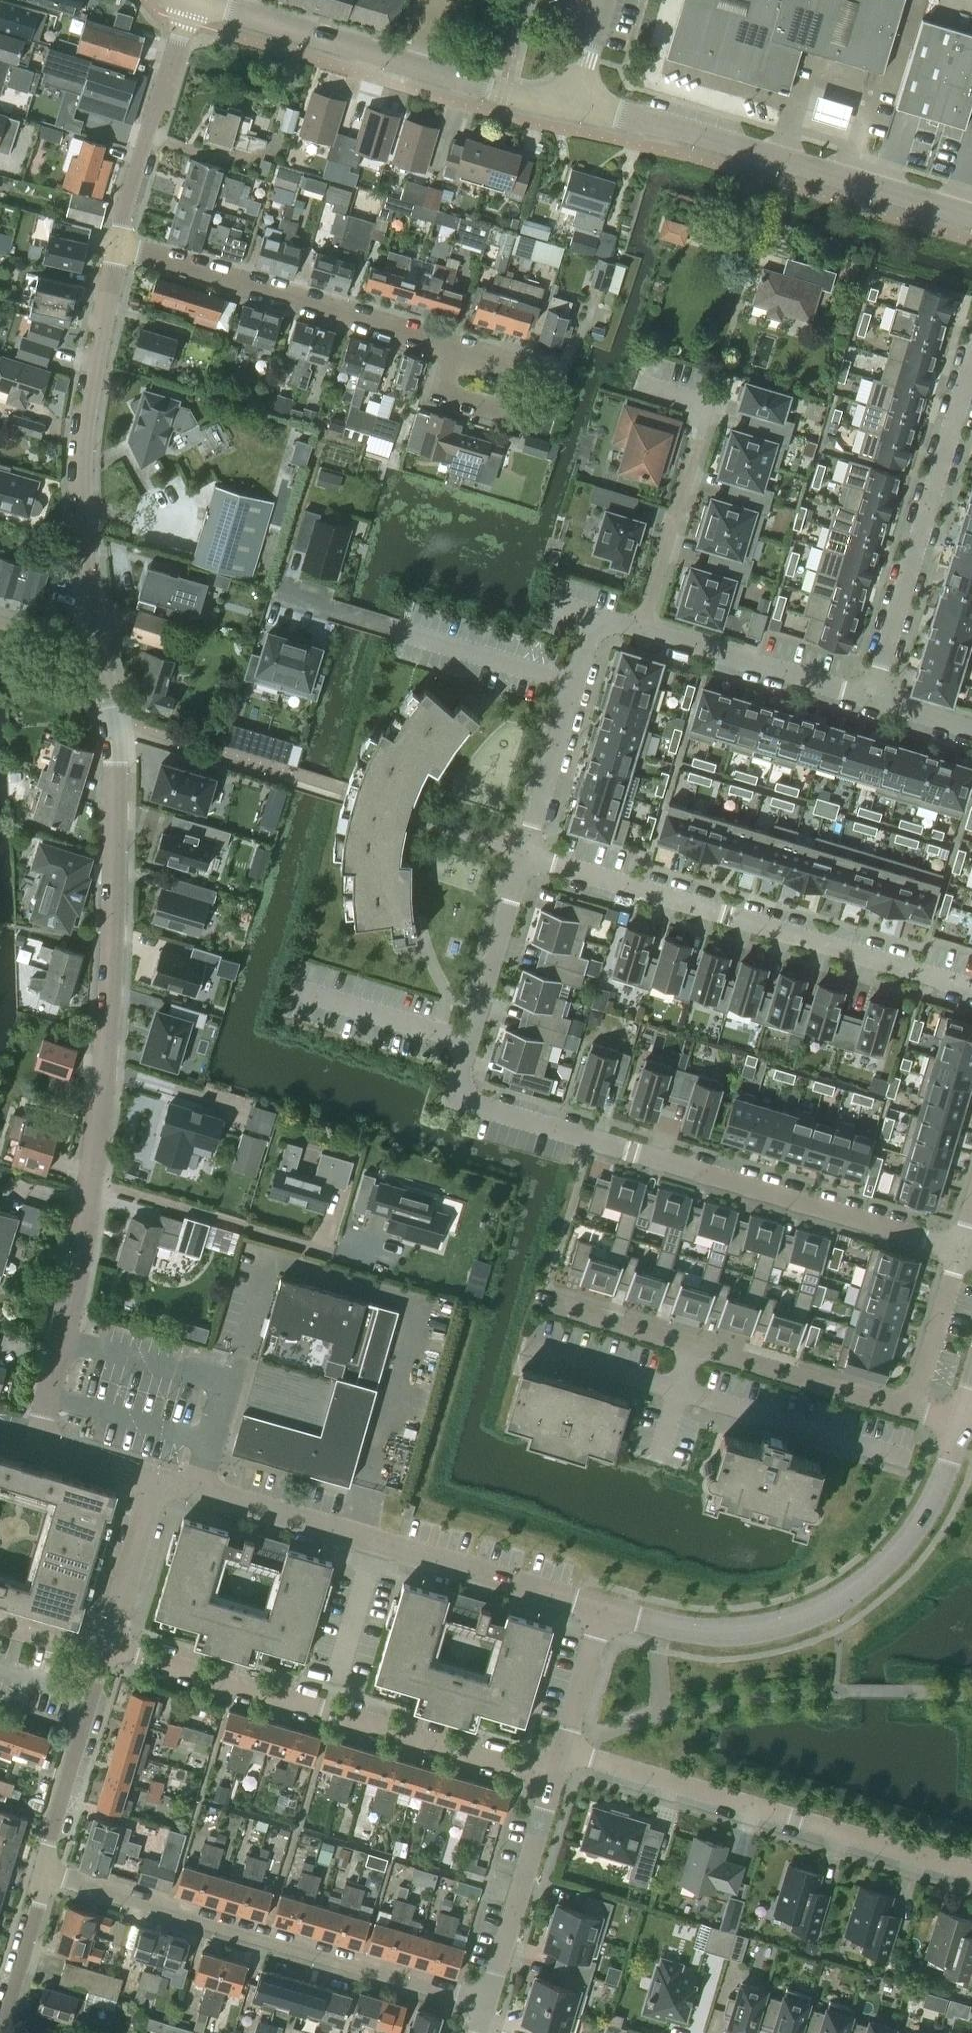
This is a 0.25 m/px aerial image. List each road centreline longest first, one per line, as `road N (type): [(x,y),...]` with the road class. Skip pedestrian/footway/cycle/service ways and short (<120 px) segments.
road 1 (residential): [(96,1177),(113,1005),(120,759),(81,458),(121,250)]
road 2 (residential): [(961,1250),(454,1096)]
road 3 (residential): [(971,988),(522,853)]
road 4 (residential): [(556,1774),(142,1653),(105,1651)]
road 5 (residential): [(159,1477),(606,1611)]
road 6 (residential): [(48,1874),(489,2005)]
road 7 (residential): [(971,1869),(565,1749)]
road 8 (tertiary): [(971,216),(691,130),(567,104)]
road 9 (tertiary): [(567,104),(190,0)]
road 10 (residential): [(914,1411),(561,1306)]
road 11 (residential): [(121,250),(455,348)]
road 12 (residential): [(971,371),(875,699)]
road 13 (tertiary): [(965,1422),(931,1509),(883,1573),(838,1606),(738,1636)]
road 14 (residential): [(638,385),(709,407),(644,630)]
road 15 (residential): [(644,630),(606,628),(590,646),(522,853)]
road 16 (residential): [(29,1440),(96,1177)]
road 17 (residential): [(121,250),(188,0)]
road 18 (residential): [(522,853),(454,1096)]
road 19 (residential): [(330,1249),(96,1177)]
road 20 (residential): [(875,699),(644,630)]
road 21 (tertiary): [(489,2005),(556,1774)]
road 22 (residential): [(455,348),(520,367),(505,417),(440,397)]
road 23 (residential): [(105,1651),(159,1477)]
road 24 (residential): [(48,1874),(55,1820),(91,1698)]
road 25 (residential): [(961,1250),(914,1411)]
road 26 (residential): [(0,2032),(48,1874)]
road 27 (tertiary): [(565,1749),(606,1611)]
road 28 (residential): [(29,1440),(159,1477)]
road 29 (tertiary): [(606,1611),(670,1630),(738,1636)]

